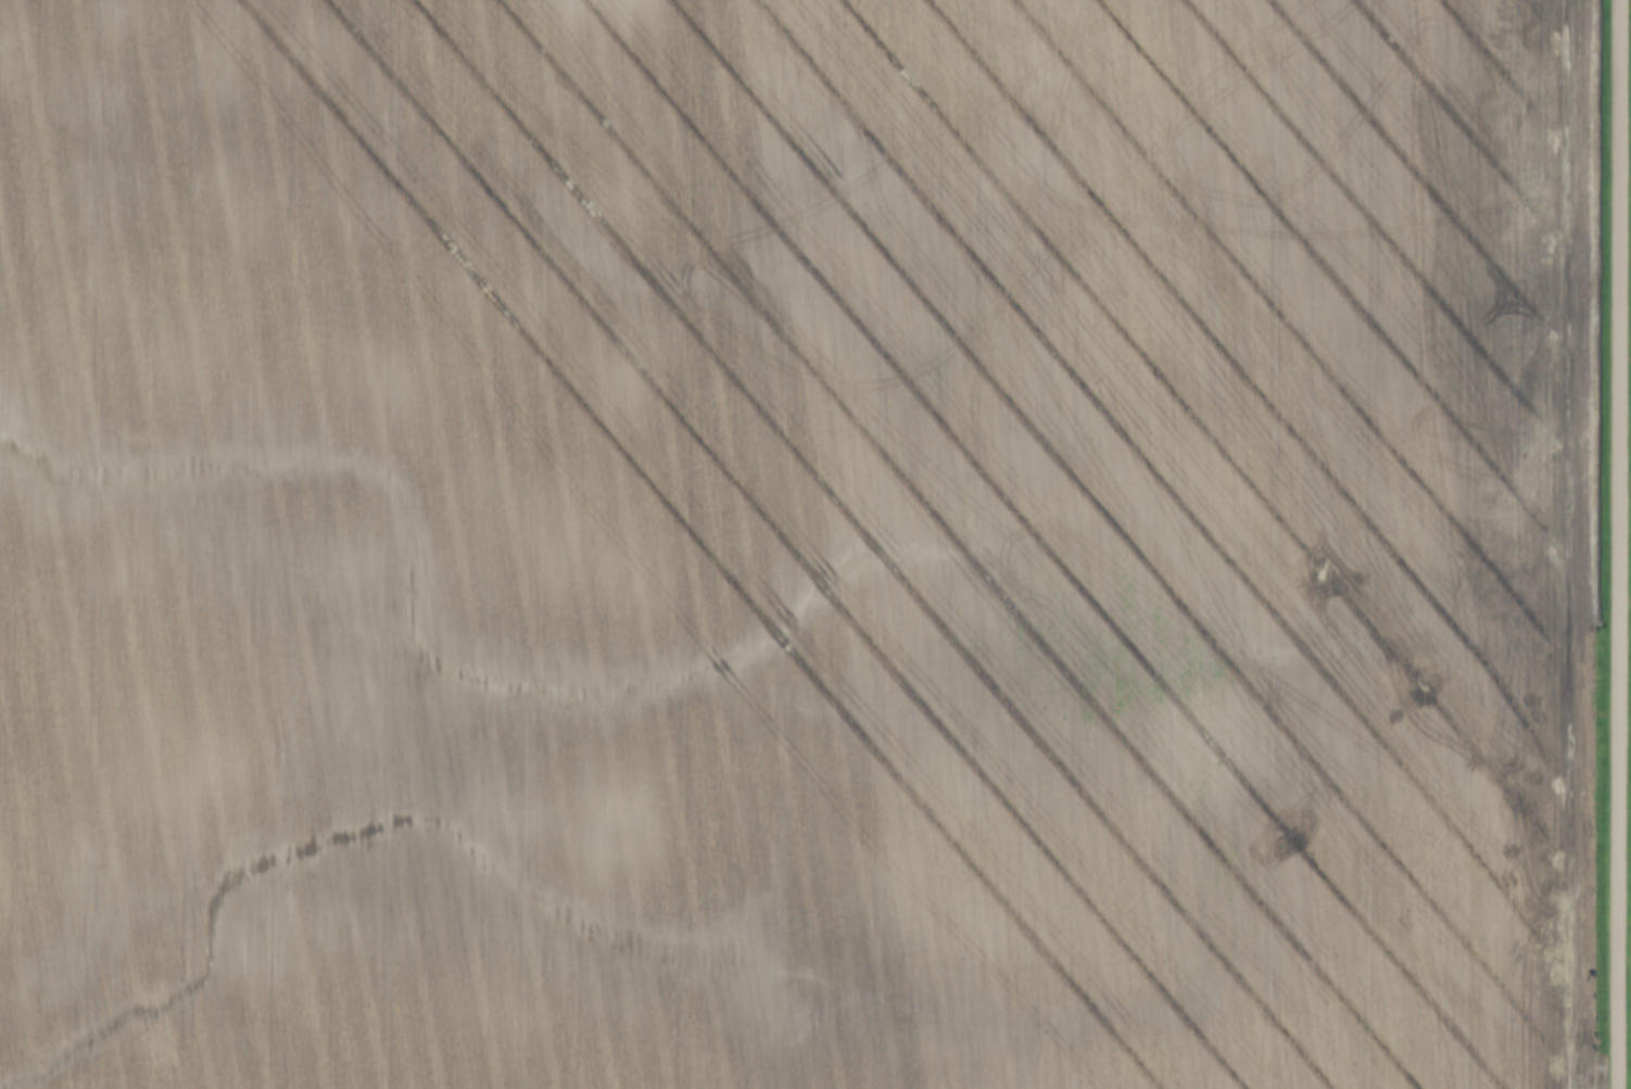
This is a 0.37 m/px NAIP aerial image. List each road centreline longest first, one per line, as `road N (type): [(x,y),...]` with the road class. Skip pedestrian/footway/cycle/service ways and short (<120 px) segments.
road 1 (residential): [(1624,0),(1621,1088)]

